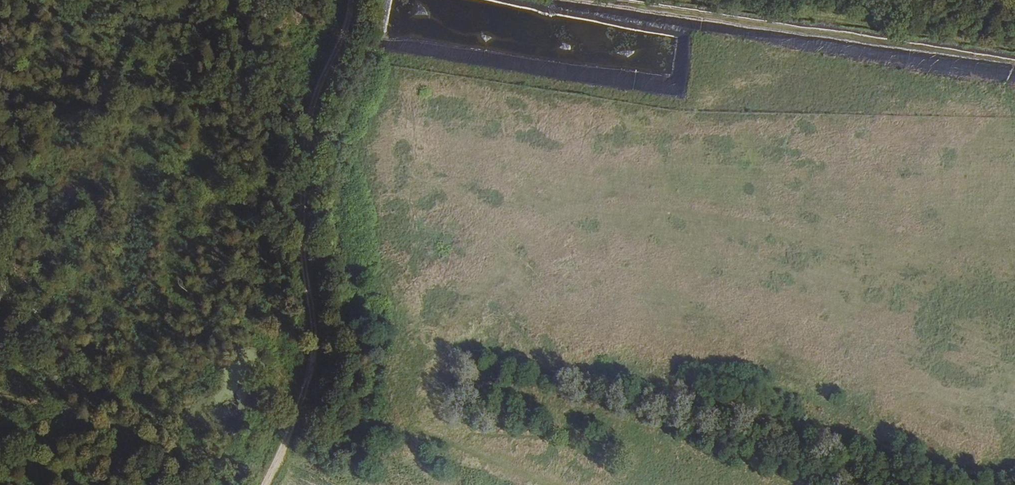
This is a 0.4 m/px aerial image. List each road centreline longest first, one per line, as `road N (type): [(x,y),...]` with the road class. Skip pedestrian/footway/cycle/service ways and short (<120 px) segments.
road 1 (track): [(262,484),(315,339),(297,224),(320,102),(353,0)]
road 2 (track): [(1014,50),(707,0)]

